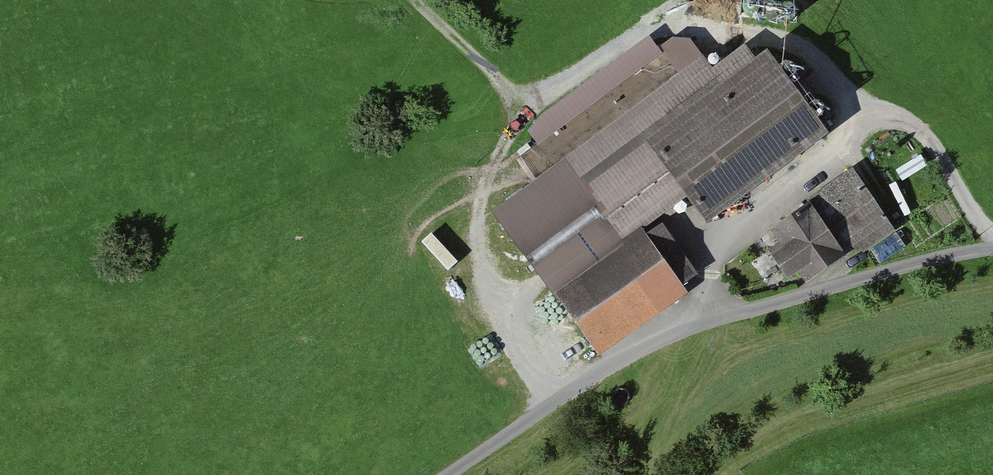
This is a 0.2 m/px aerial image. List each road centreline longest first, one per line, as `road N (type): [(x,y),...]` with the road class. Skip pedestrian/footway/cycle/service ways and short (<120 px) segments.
road 1 (track): [(448,474),(642,350),(717,319),(992,246)]
road 2 (track): [(563,397),(499,314),(481,262),(478,208),(516,101),(410,0)]
road 3 (track): [(717,319),(706,251),(840,154),(870,113),(922,133),(992,238)]

